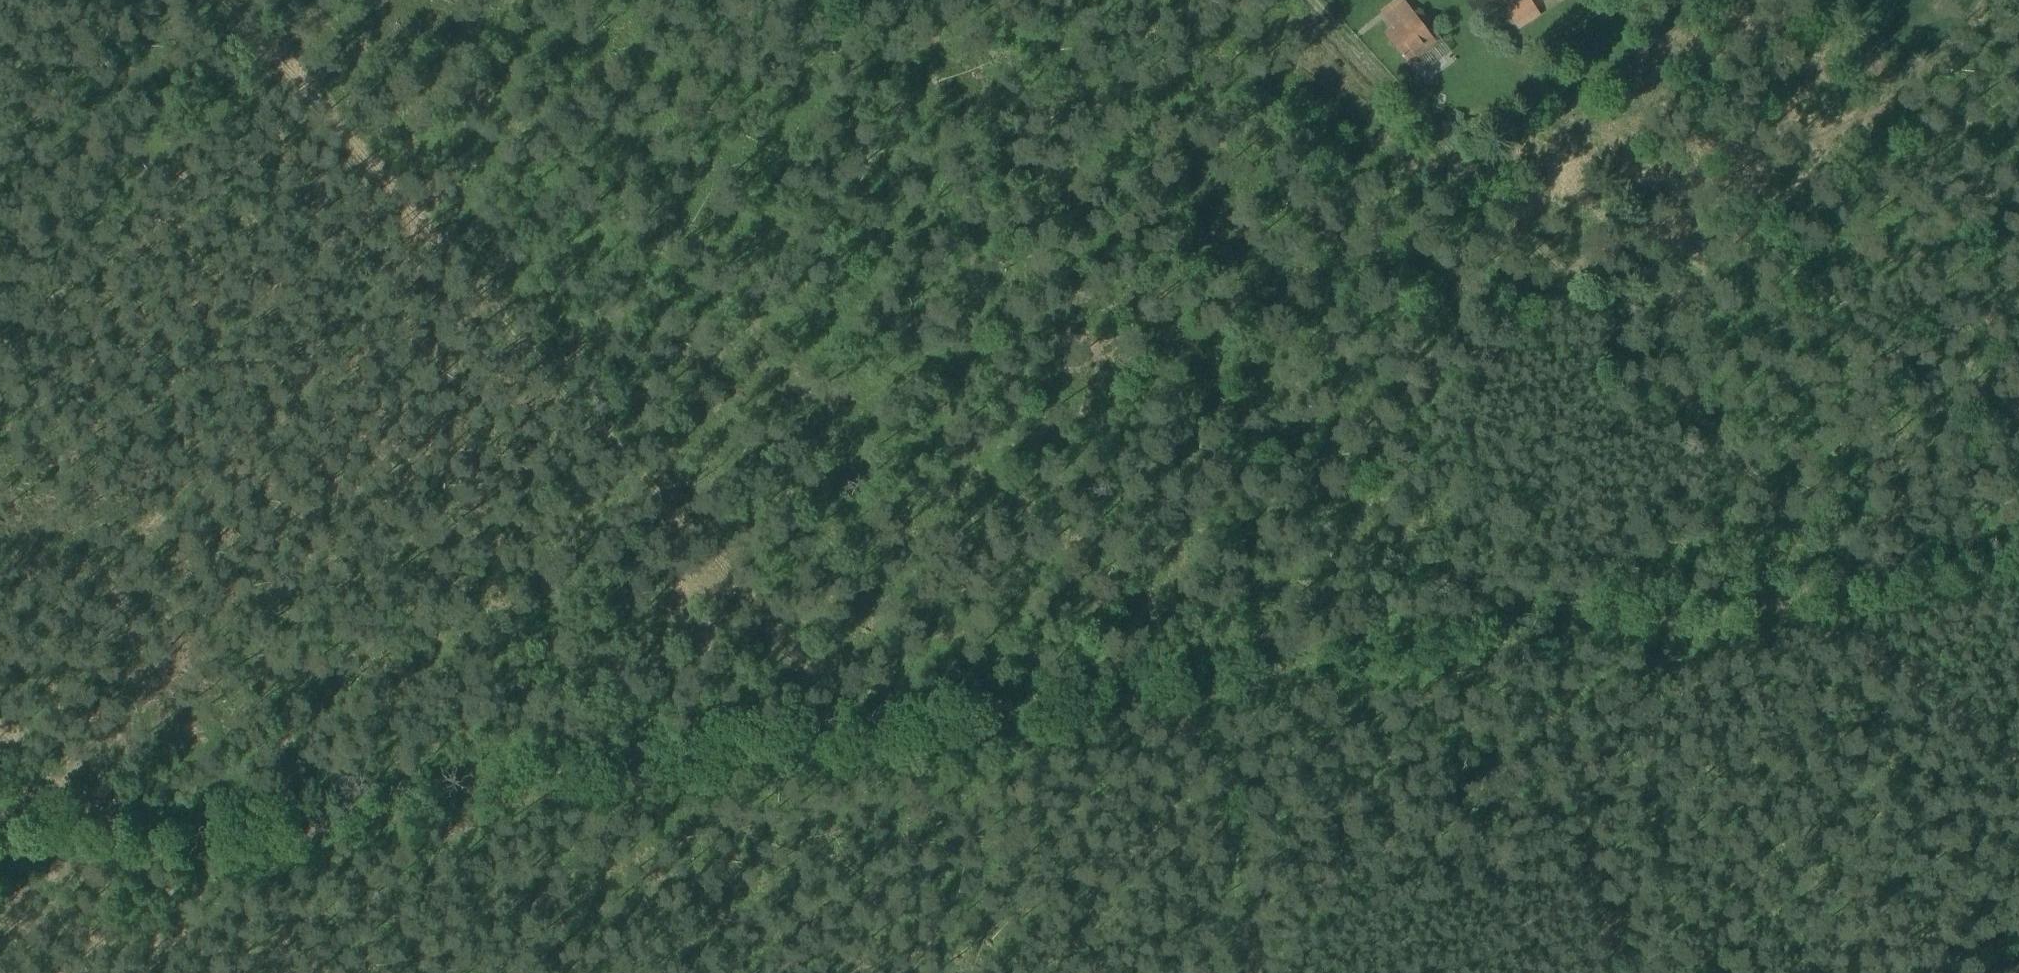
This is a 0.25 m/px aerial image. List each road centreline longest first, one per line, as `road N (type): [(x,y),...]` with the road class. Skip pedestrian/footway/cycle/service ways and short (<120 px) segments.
road 1 (track): [(1348,54),(1752,512),(1786,529),(1862,486),(2018,375)]
road 2 (track): [(225,0),(514,334)]

